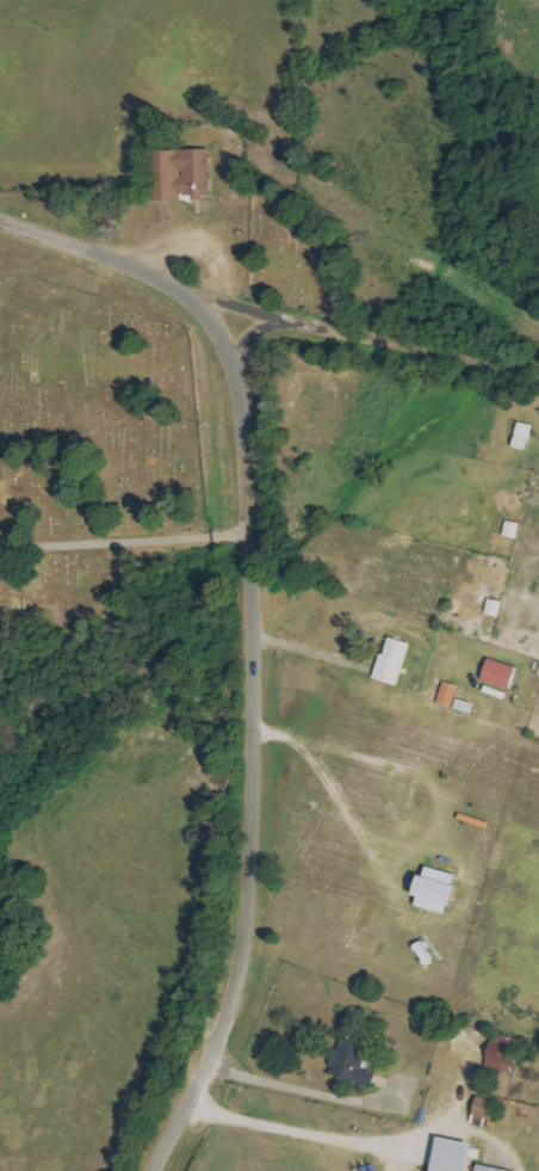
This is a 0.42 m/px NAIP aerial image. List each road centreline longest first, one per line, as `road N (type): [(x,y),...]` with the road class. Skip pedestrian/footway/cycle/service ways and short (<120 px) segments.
road 1 (residential): [(150,1170),(233,988),(244,900),(256,660),(241,306)]
road 2 (residential): [(390,339),(241,306),(0,220)]
road 3 (residential): [(248,531),(0,549)]
road 4 (residential): [(538,384),(390,339)]

